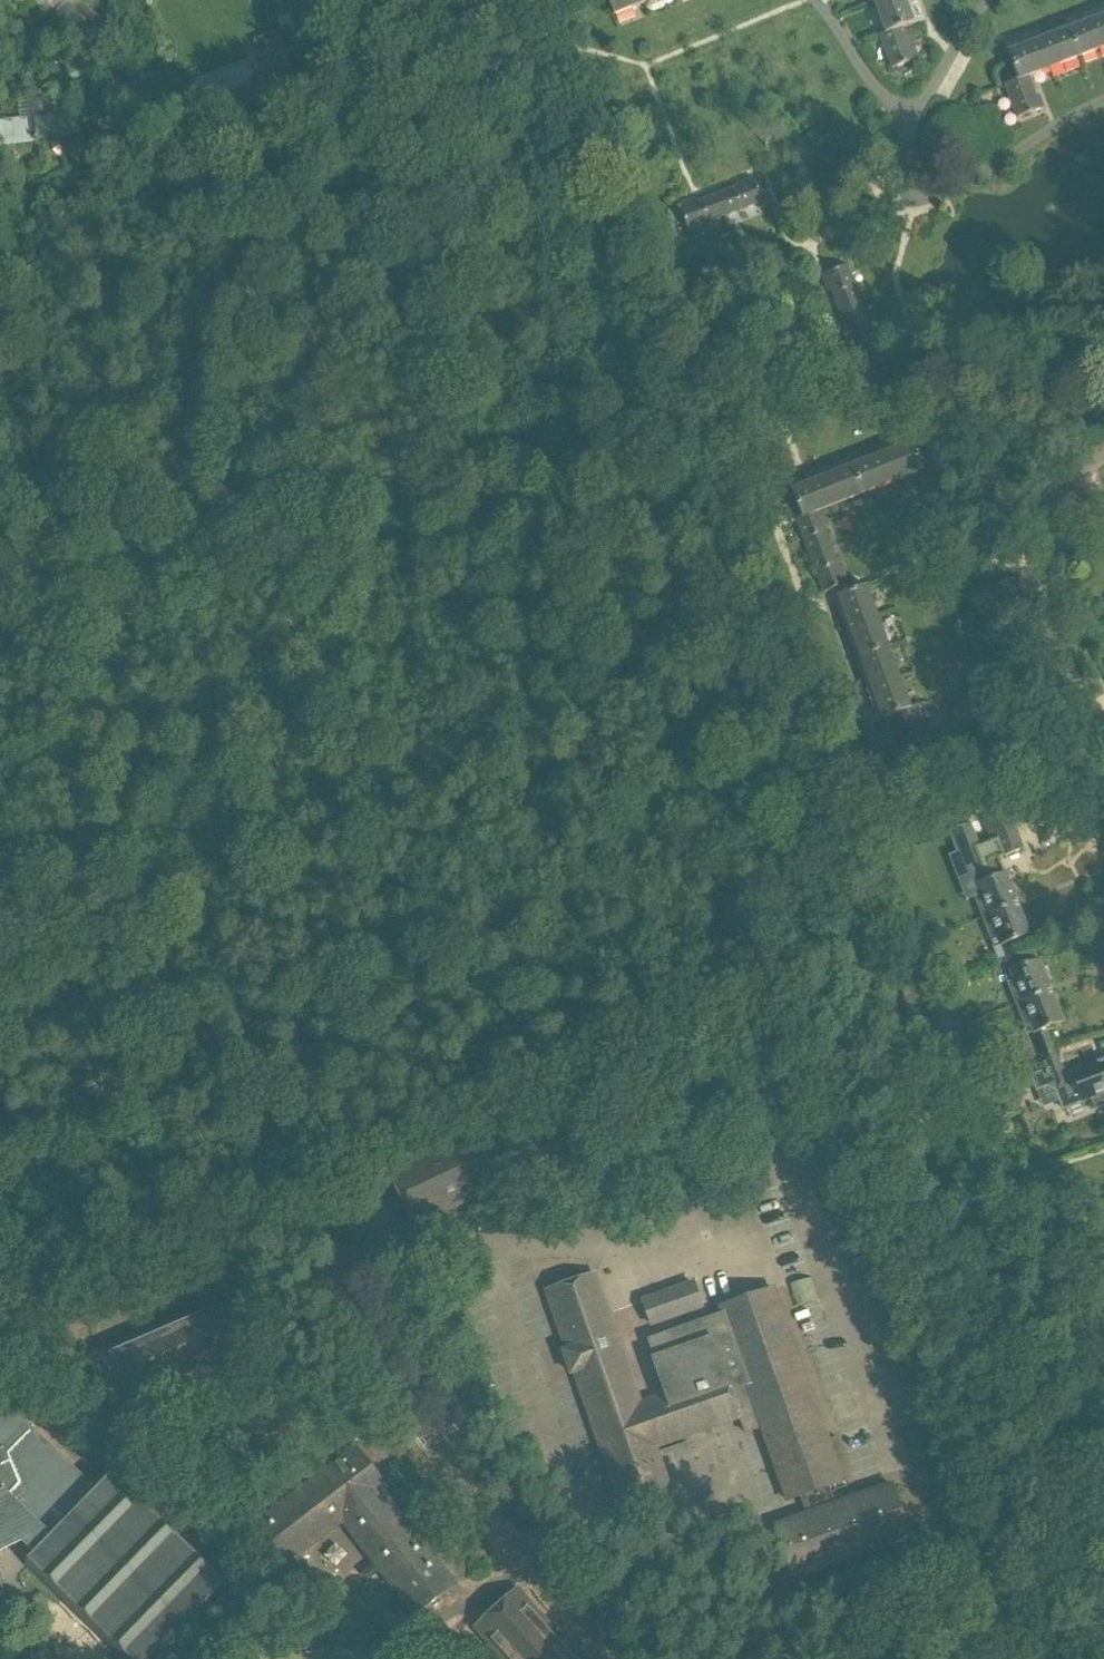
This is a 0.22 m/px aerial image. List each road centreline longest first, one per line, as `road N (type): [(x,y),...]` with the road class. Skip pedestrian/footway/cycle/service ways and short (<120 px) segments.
road 1 (unclassified): [(501,0),(1103,1606)]
road 2 (residential): [(1103,749),(1042,609),(1040,557),(1056,504),(1082,466),(1103,454)]

